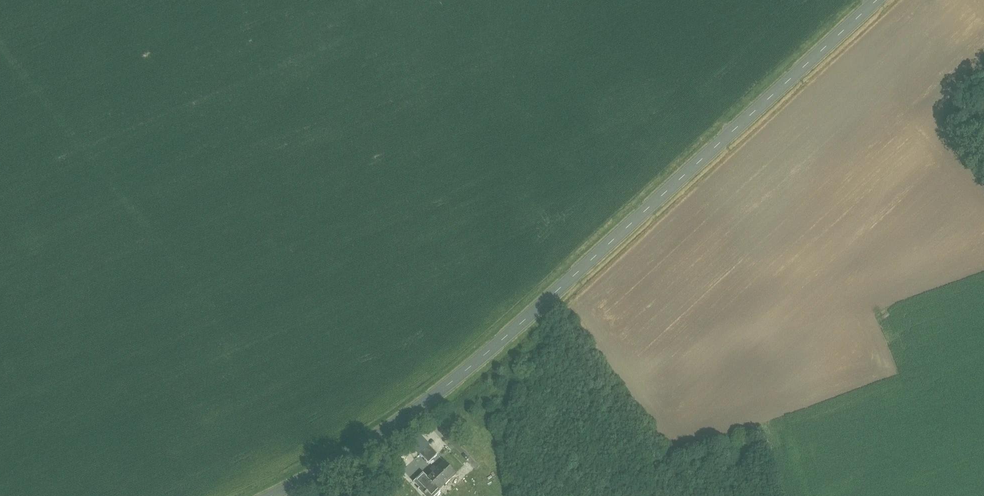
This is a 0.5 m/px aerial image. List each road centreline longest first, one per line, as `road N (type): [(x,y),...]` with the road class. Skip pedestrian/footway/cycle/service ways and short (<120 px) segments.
road 1 (secondary): [(279,495),(439,391),(876,0)]

